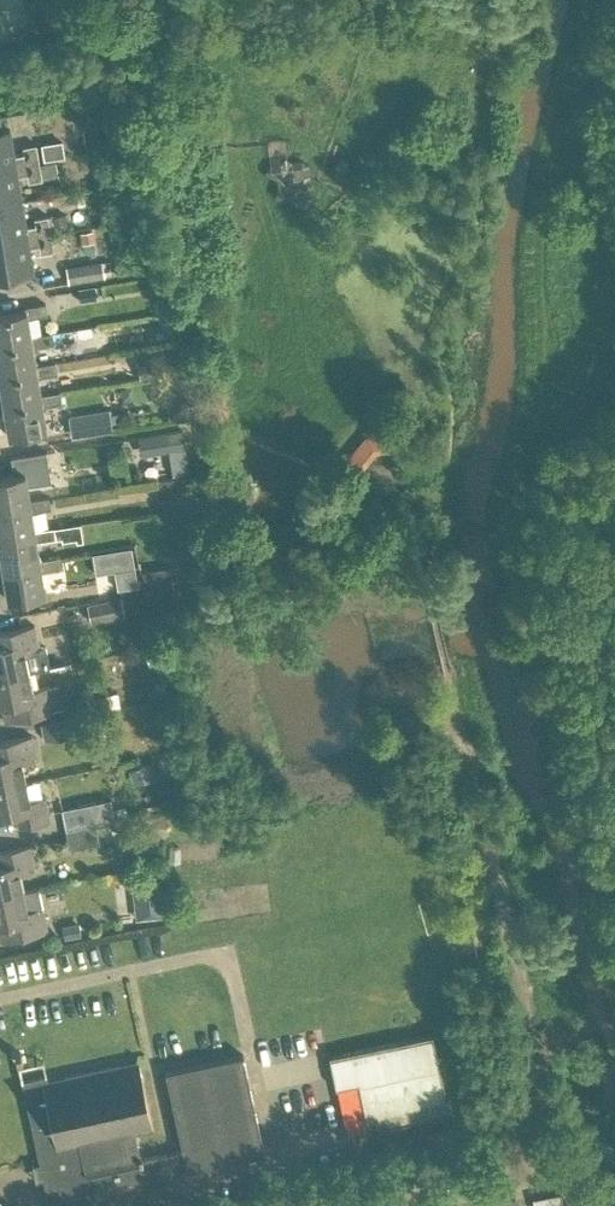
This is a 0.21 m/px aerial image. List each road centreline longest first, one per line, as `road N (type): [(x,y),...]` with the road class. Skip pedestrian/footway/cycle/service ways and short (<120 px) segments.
road 1 (residential): [(385,1205),(568,1166)]

